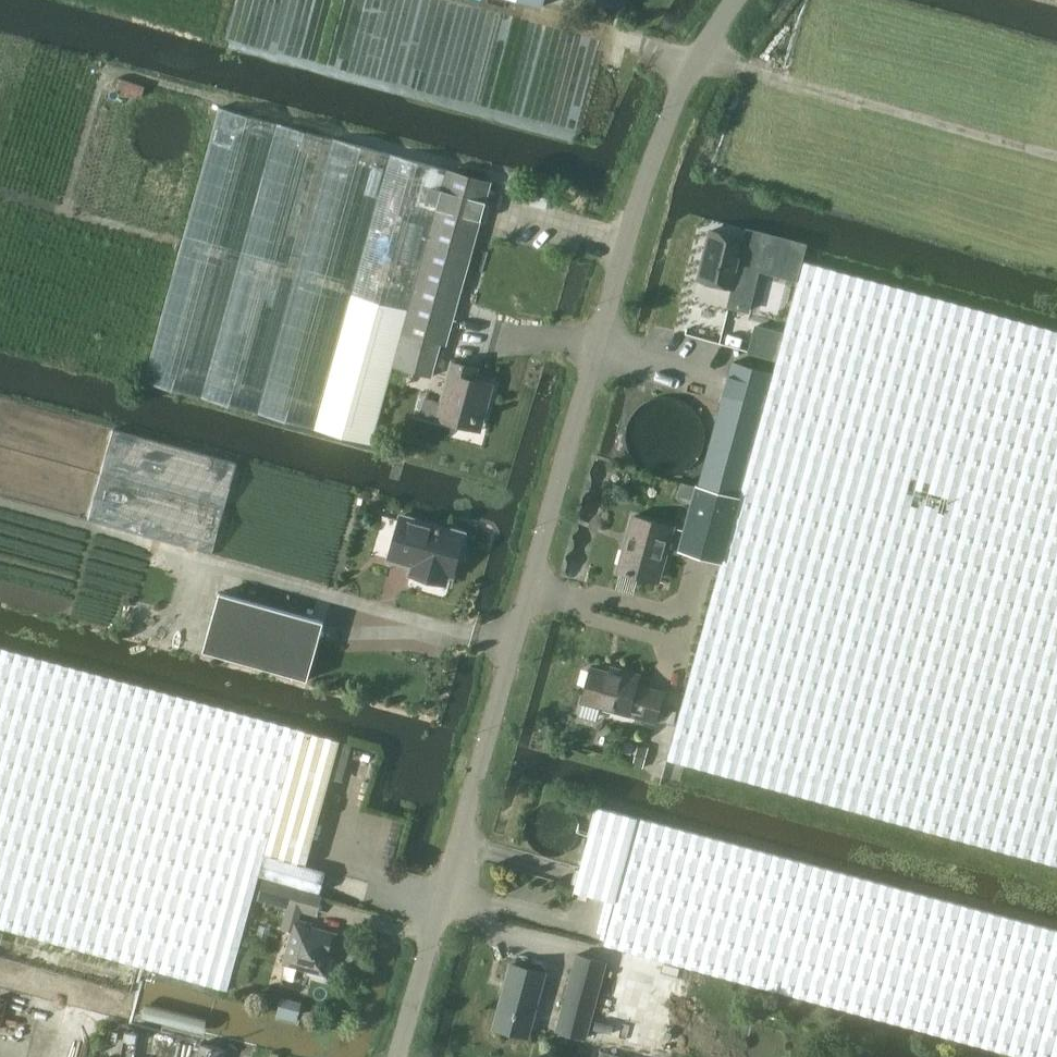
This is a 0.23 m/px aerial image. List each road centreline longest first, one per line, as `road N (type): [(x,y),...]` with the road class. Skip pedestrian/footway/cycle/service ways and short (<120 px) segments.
road 1 (unclassified): [(398,1056),(633,213),(694,57),(753,0)]

